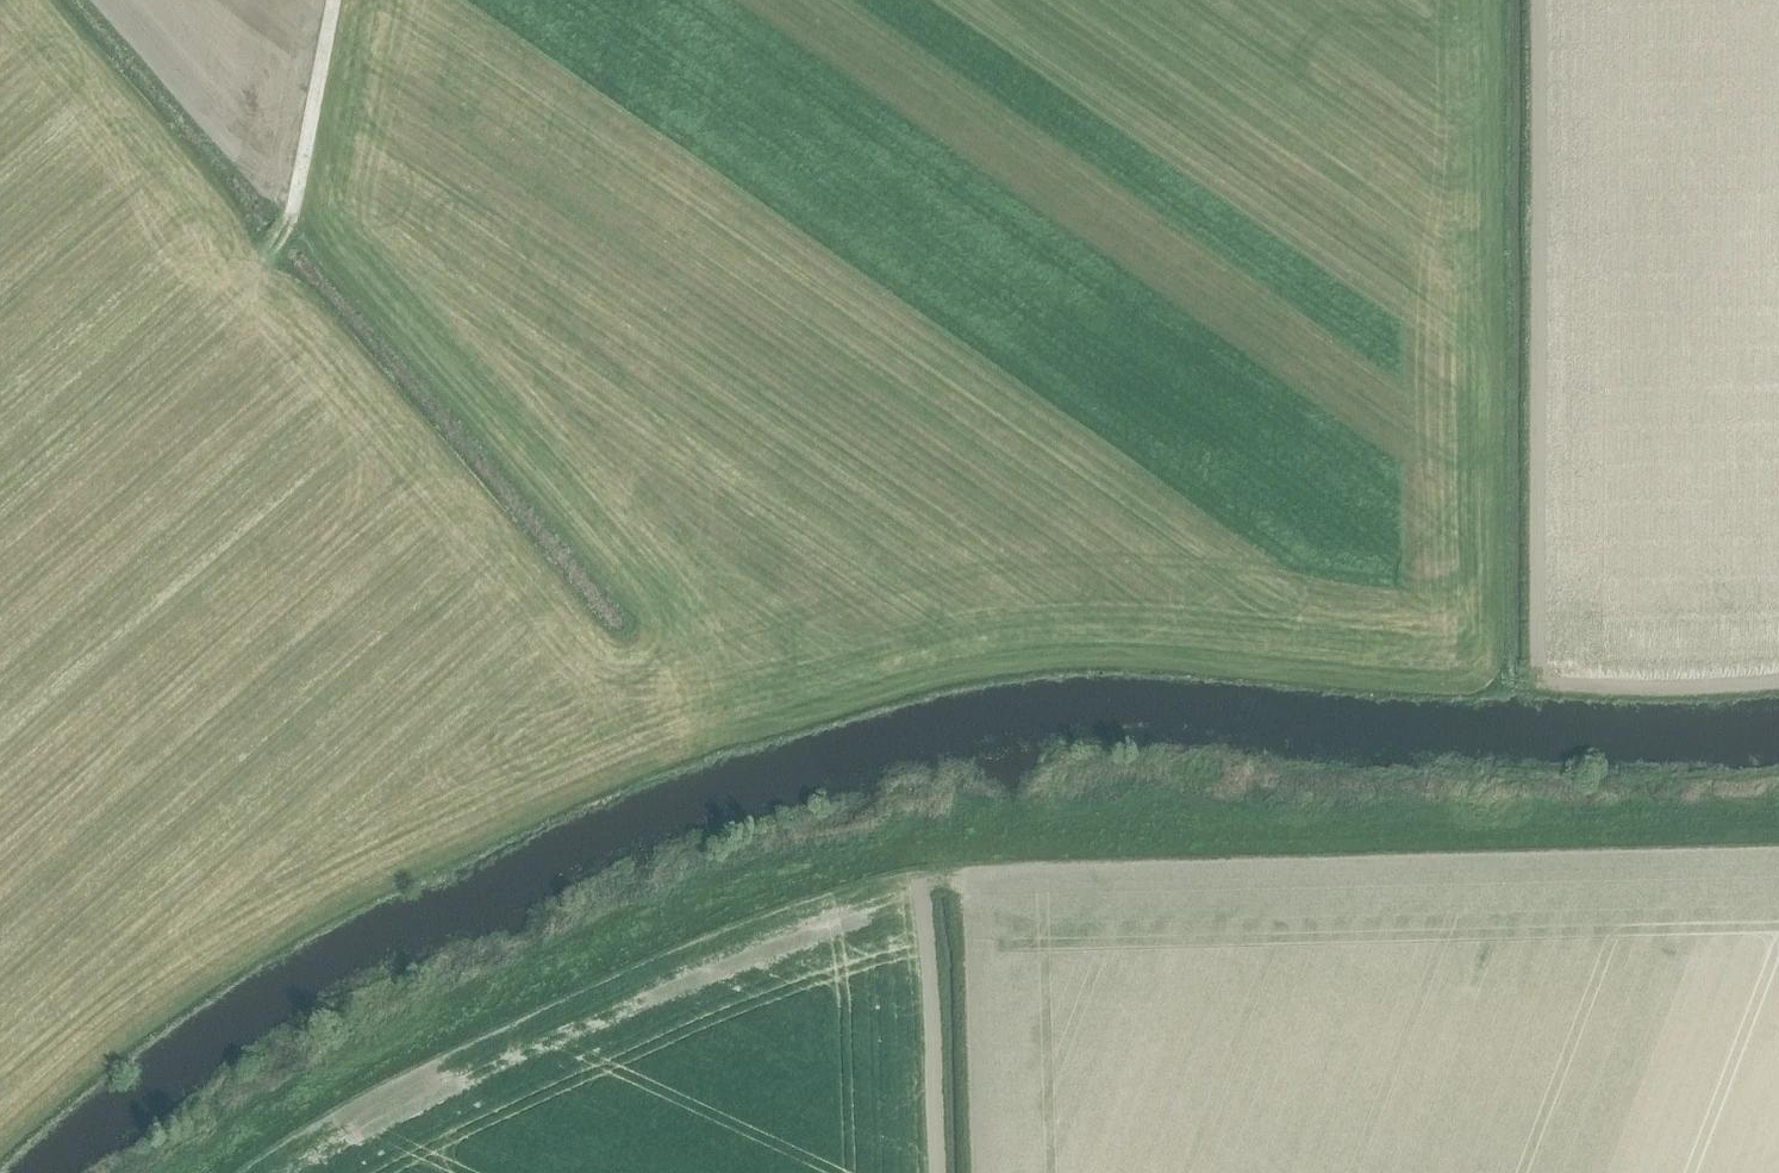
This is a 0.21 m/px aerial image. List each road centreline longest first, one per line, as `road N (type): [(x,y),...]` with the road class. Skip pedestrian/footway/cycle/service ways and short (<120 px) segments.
road 1 (track): [(333,0),(291,214)]

